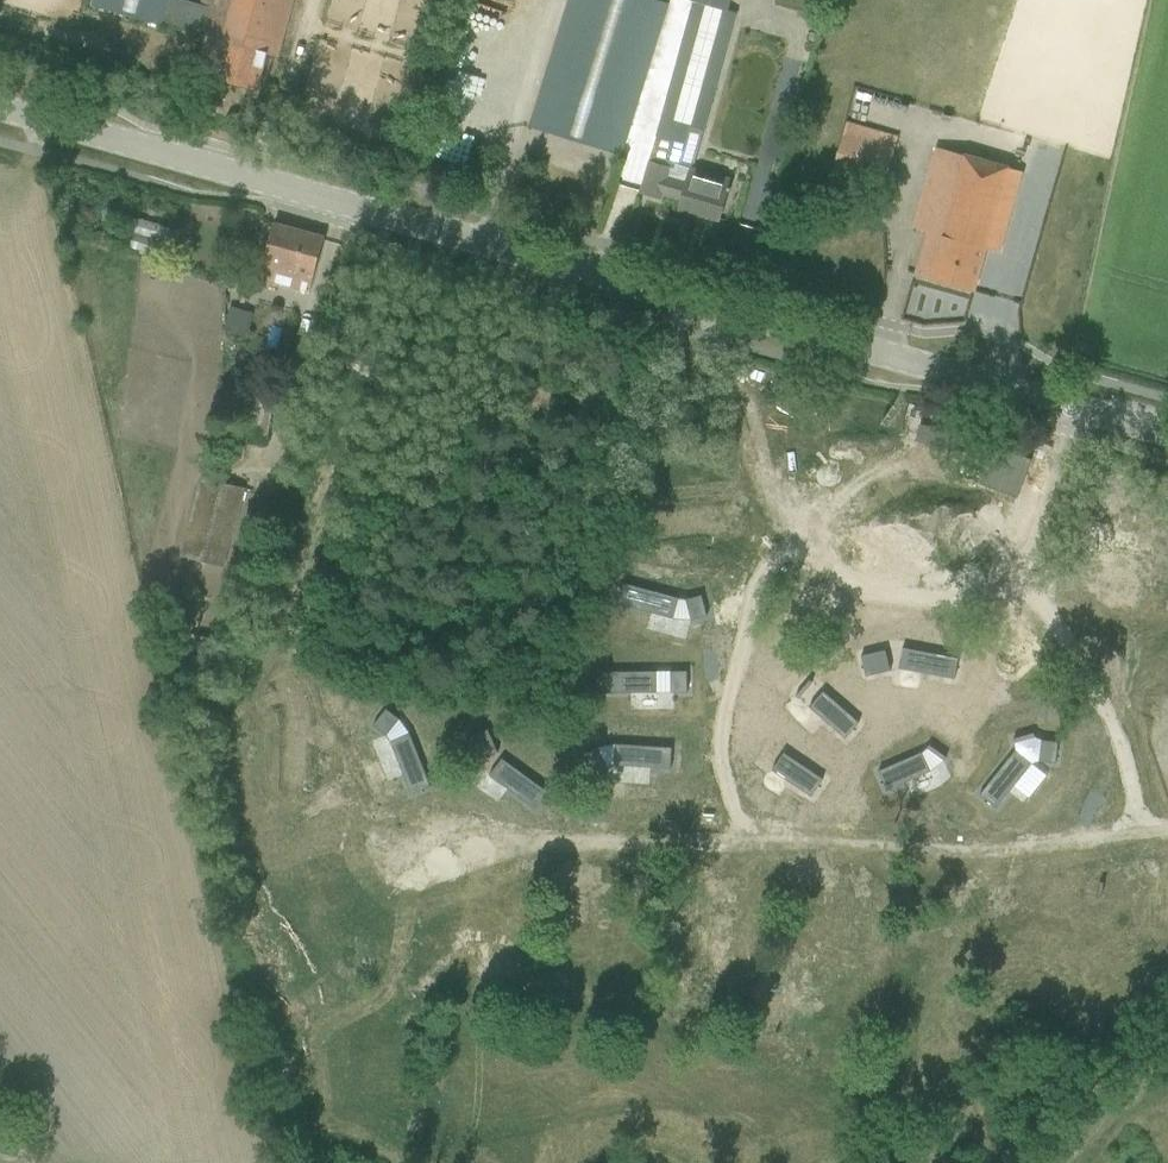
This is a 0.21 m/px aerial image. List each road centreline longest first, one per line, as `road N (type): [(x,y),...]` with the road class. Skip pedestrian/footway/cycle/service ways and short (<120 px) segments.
road 1 (secondary): [(1167,434),(0,108)]

